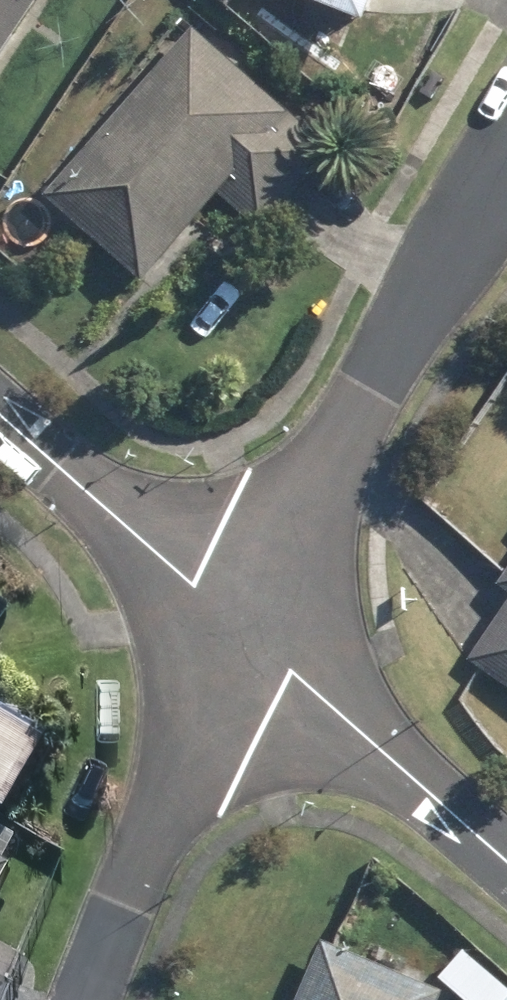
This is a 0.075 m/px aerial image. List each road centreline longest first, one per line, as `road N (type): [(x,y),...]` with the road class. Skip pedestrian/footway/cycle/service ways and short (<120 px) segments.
road 1 (residential): [(506,167),(353,398),(232,612)]
road 2 (residential): [(83,999),(232,612)]
road 3 (residential): [(506,855),(232,612)]
road 4 (residential): [(232,612),(0,408)]

